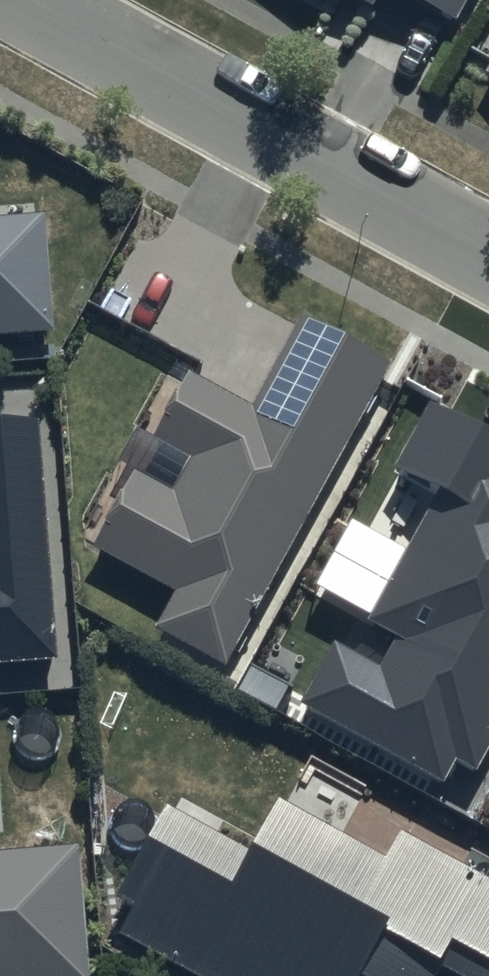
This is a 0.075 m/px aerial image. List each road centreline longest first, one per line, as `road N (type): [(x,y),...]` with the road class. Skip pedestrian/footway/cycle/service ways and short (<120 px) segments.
road 1 (residential): [(32,0),(488,253)]

